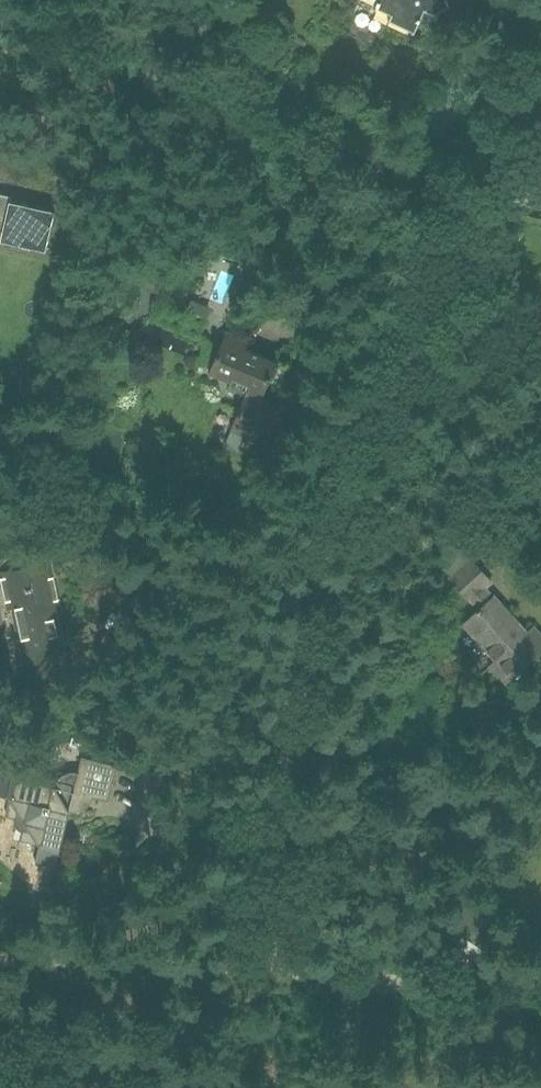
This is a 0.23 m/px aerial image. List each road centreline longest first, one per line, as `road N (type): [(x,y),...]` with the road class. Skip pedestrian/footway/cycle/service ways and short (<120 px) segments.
road 1 (residential): [(272,959),(287,673),(333,467),(368,370),(409,291)]
road 2 (residential): [(409,291),(277,165),(172,93),(61,31),(0,11)]
road 3 (track): [(272,959),(0,962)]
road 4 (track): [(272,959),(540,958)]
road 5 (residential): [(409,291),(540,95)]
road 6 (track): [(325,1064),(540,1061)]
road 7 (residential): [(540,452),(409,291)]

